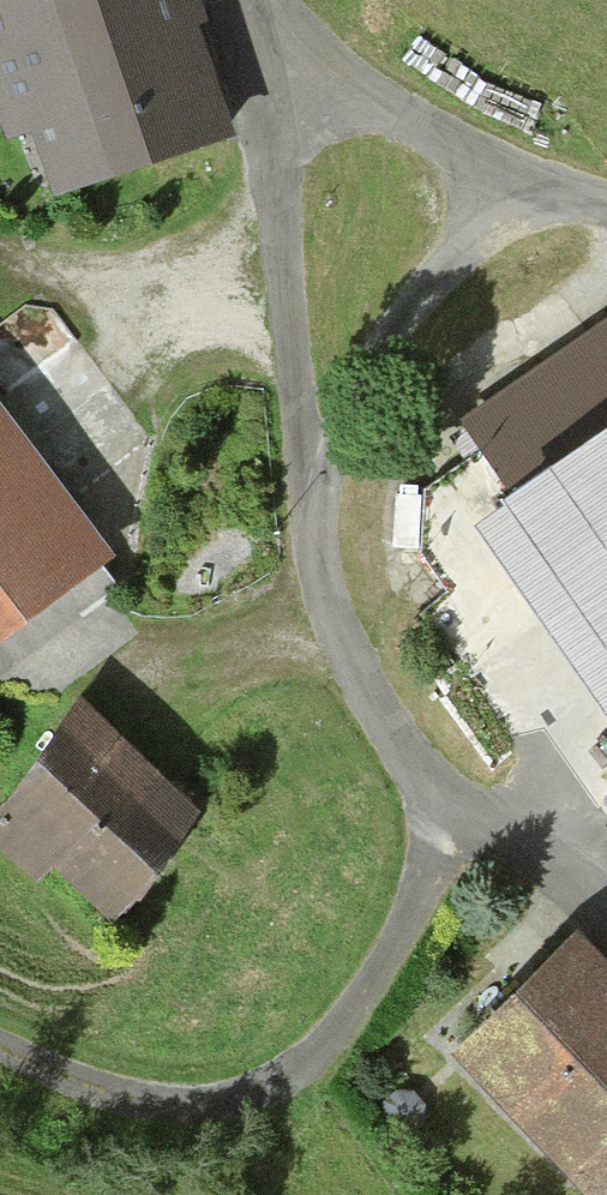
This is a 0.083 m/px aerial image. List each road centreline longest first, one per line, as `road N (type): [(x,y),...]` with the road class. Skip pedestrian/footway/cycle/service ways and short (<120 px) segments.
road 1 (track): [(606,878),(535,837),(447,811),(362,698),(329,630),(308,538),(342,405),(433,275),(521,194),(606,218)]
road 2 (track): [(0,1059),(116,1102),(228,1100),(271,1085),(337,1018),(391,932),(447,811)]
road 3 (track): [(308,538),(231,0)]
road 4 (track): [(521,194),(409,133),(303,54),(249,0)]

